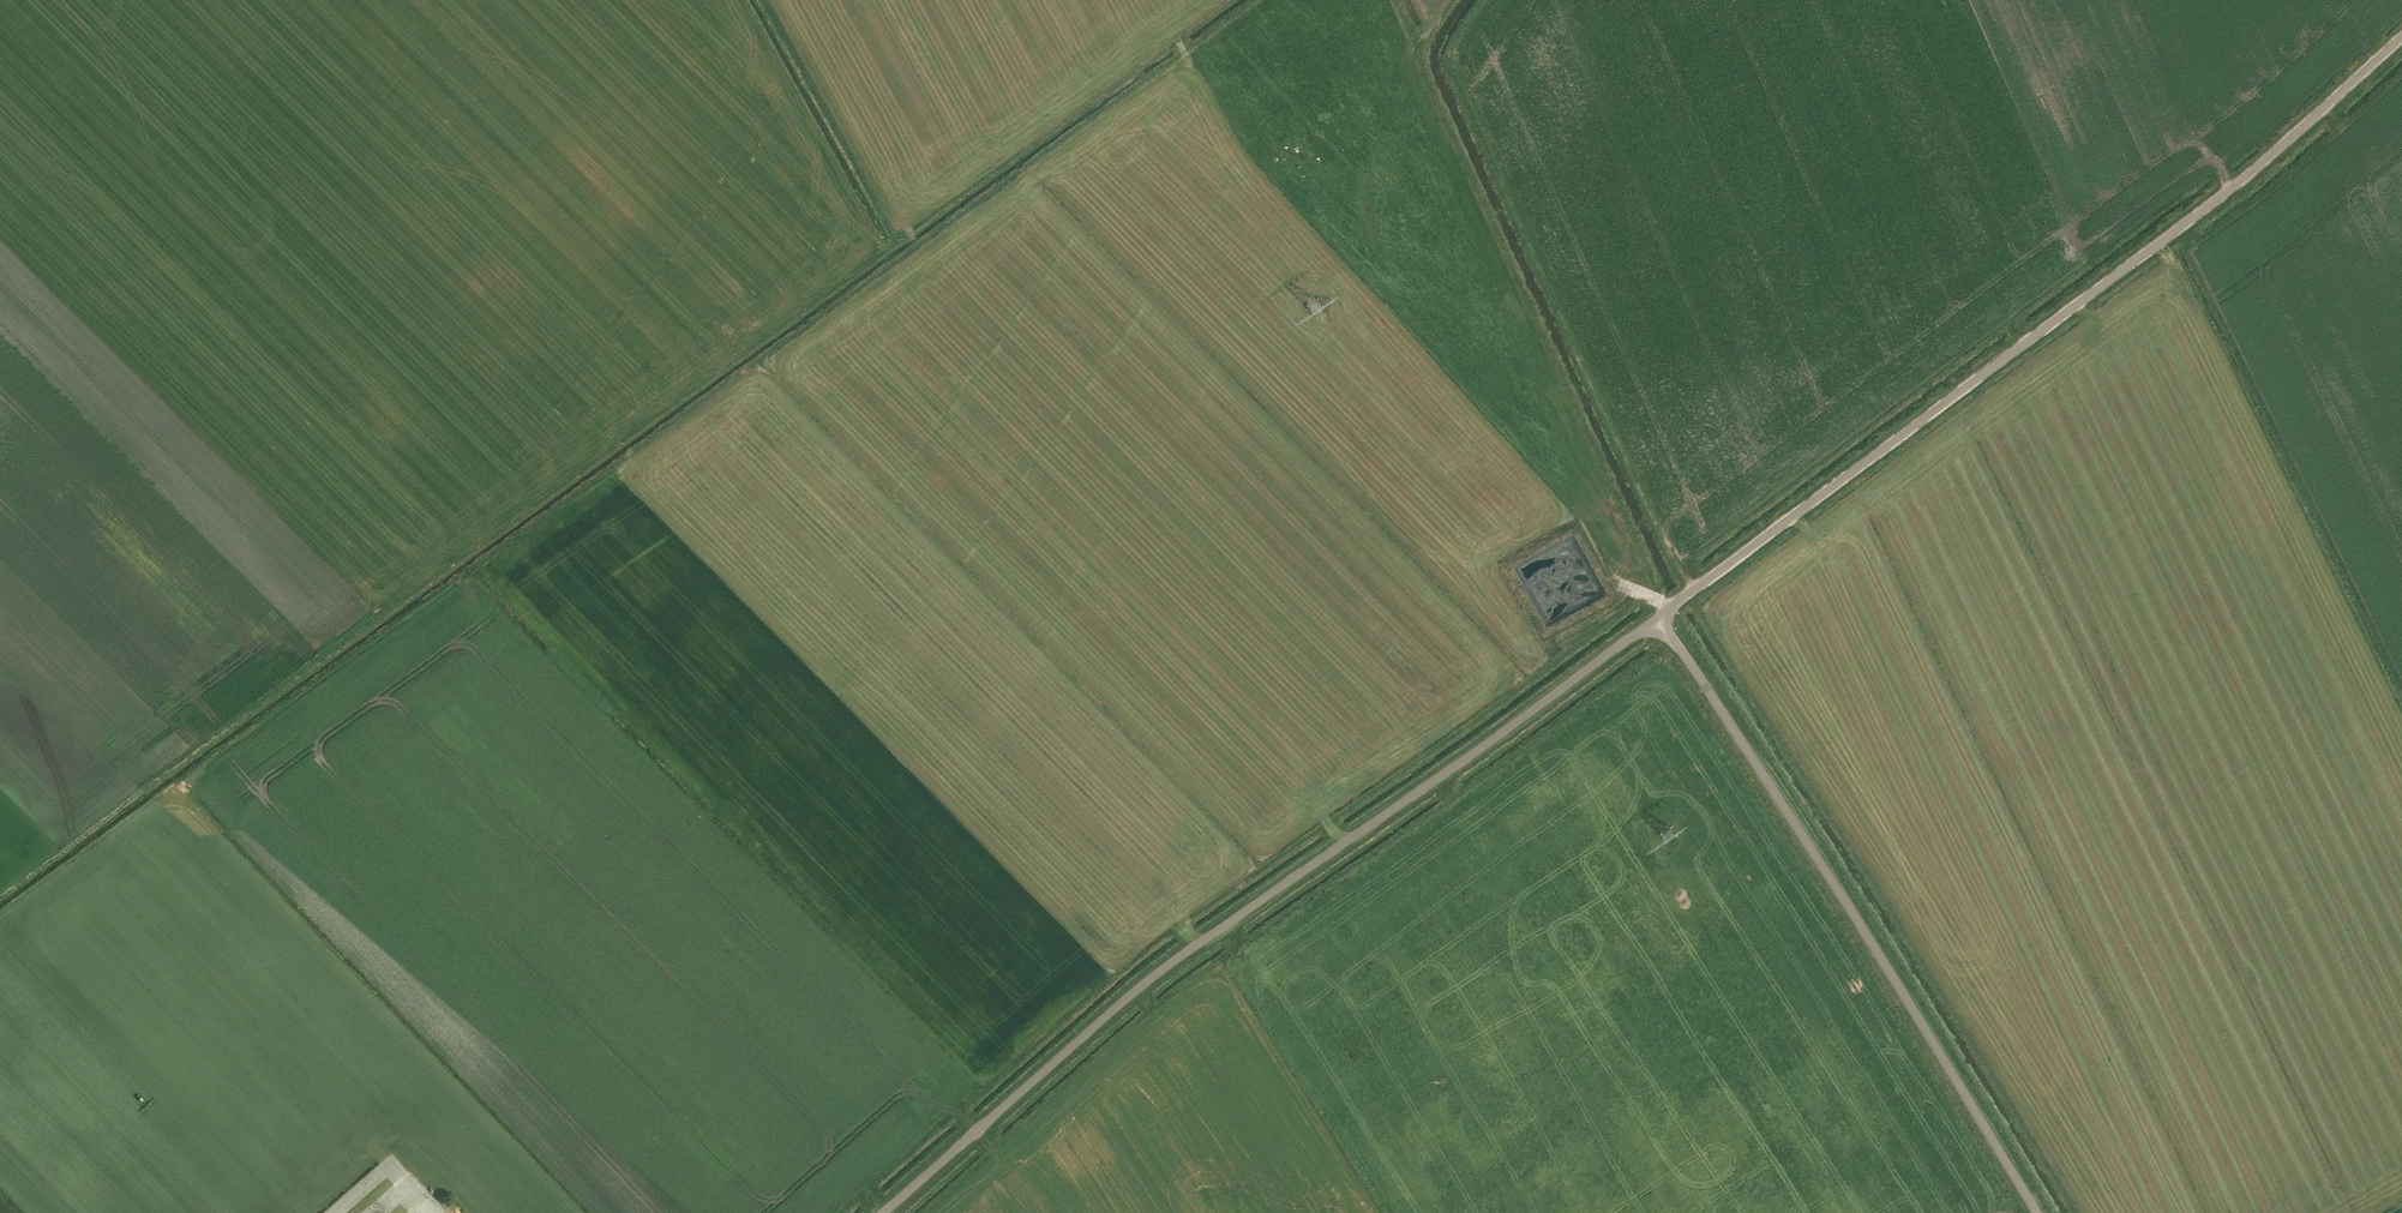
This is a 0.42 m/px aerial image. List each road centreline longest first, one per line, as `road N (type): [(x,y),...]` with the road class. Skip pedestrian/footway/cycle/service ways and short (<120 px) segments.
road 1 (unclassified): [(883,1212),(1133,993),(1658,618)]
road 2 (unclassified): [(1658,618),(2207,207),(2401,36)]
road 3 (unclassified): [(2036,1212),(1658,618)]

